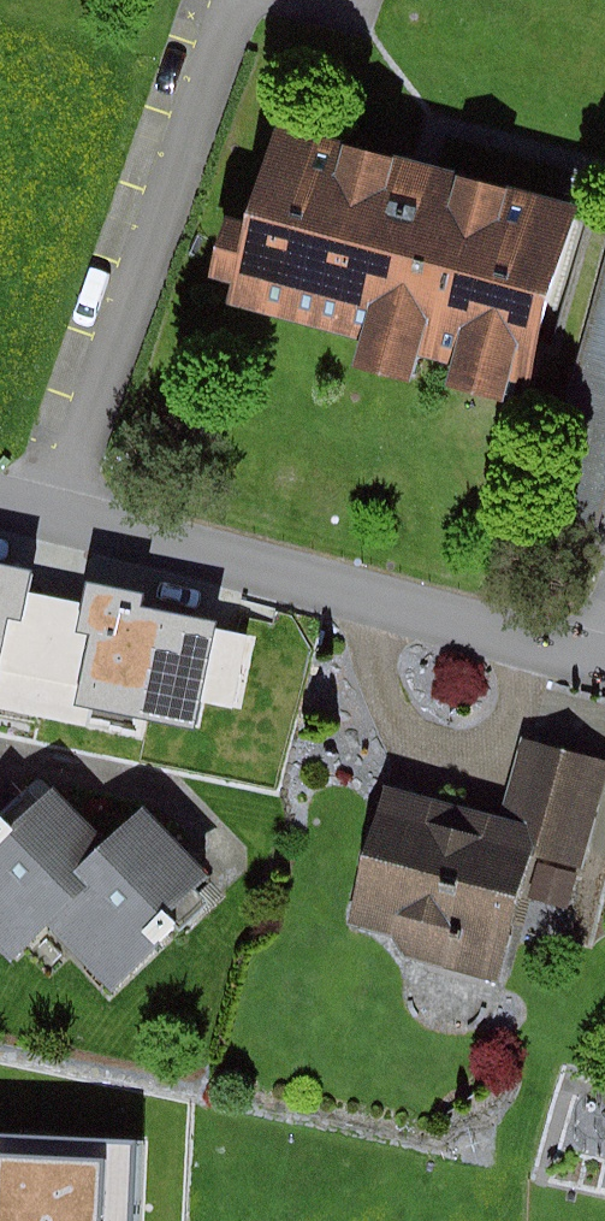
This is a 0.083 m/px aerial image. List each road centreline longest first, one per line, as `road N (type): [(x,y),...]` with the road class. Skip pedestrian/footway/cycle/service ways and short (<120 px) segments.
road 1 (residential): [(604,659),(54,514)]
road 2 (residential): [(250,0),(229,20),(54,514)]

